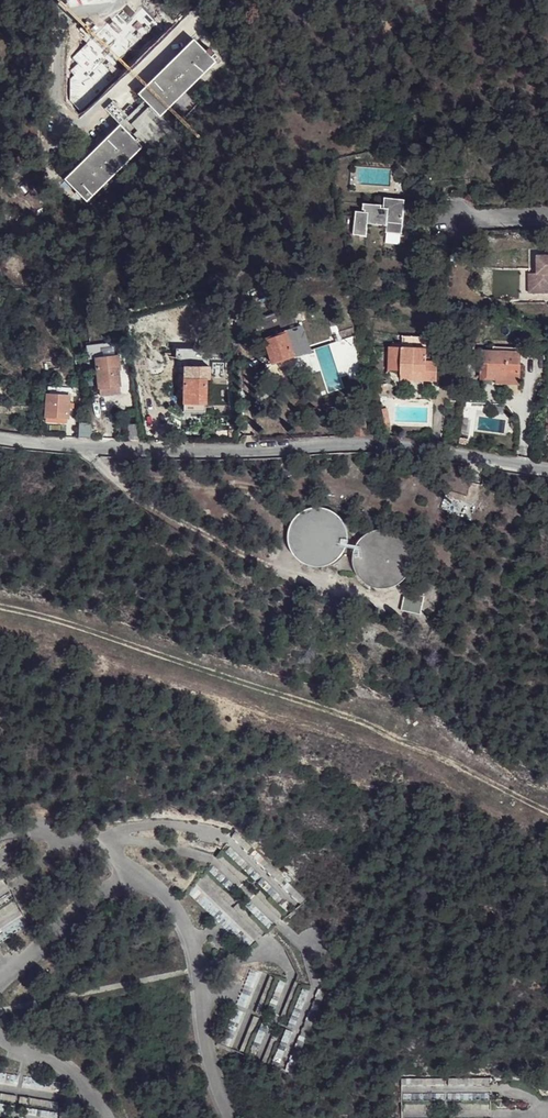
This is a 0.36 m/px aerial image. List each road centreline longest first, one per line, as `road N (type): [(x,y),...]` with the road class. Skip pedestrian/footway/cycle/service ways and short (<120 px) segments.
road 1 (unclassified): [(0,440),(246,450),(389,446),(547,469)]

